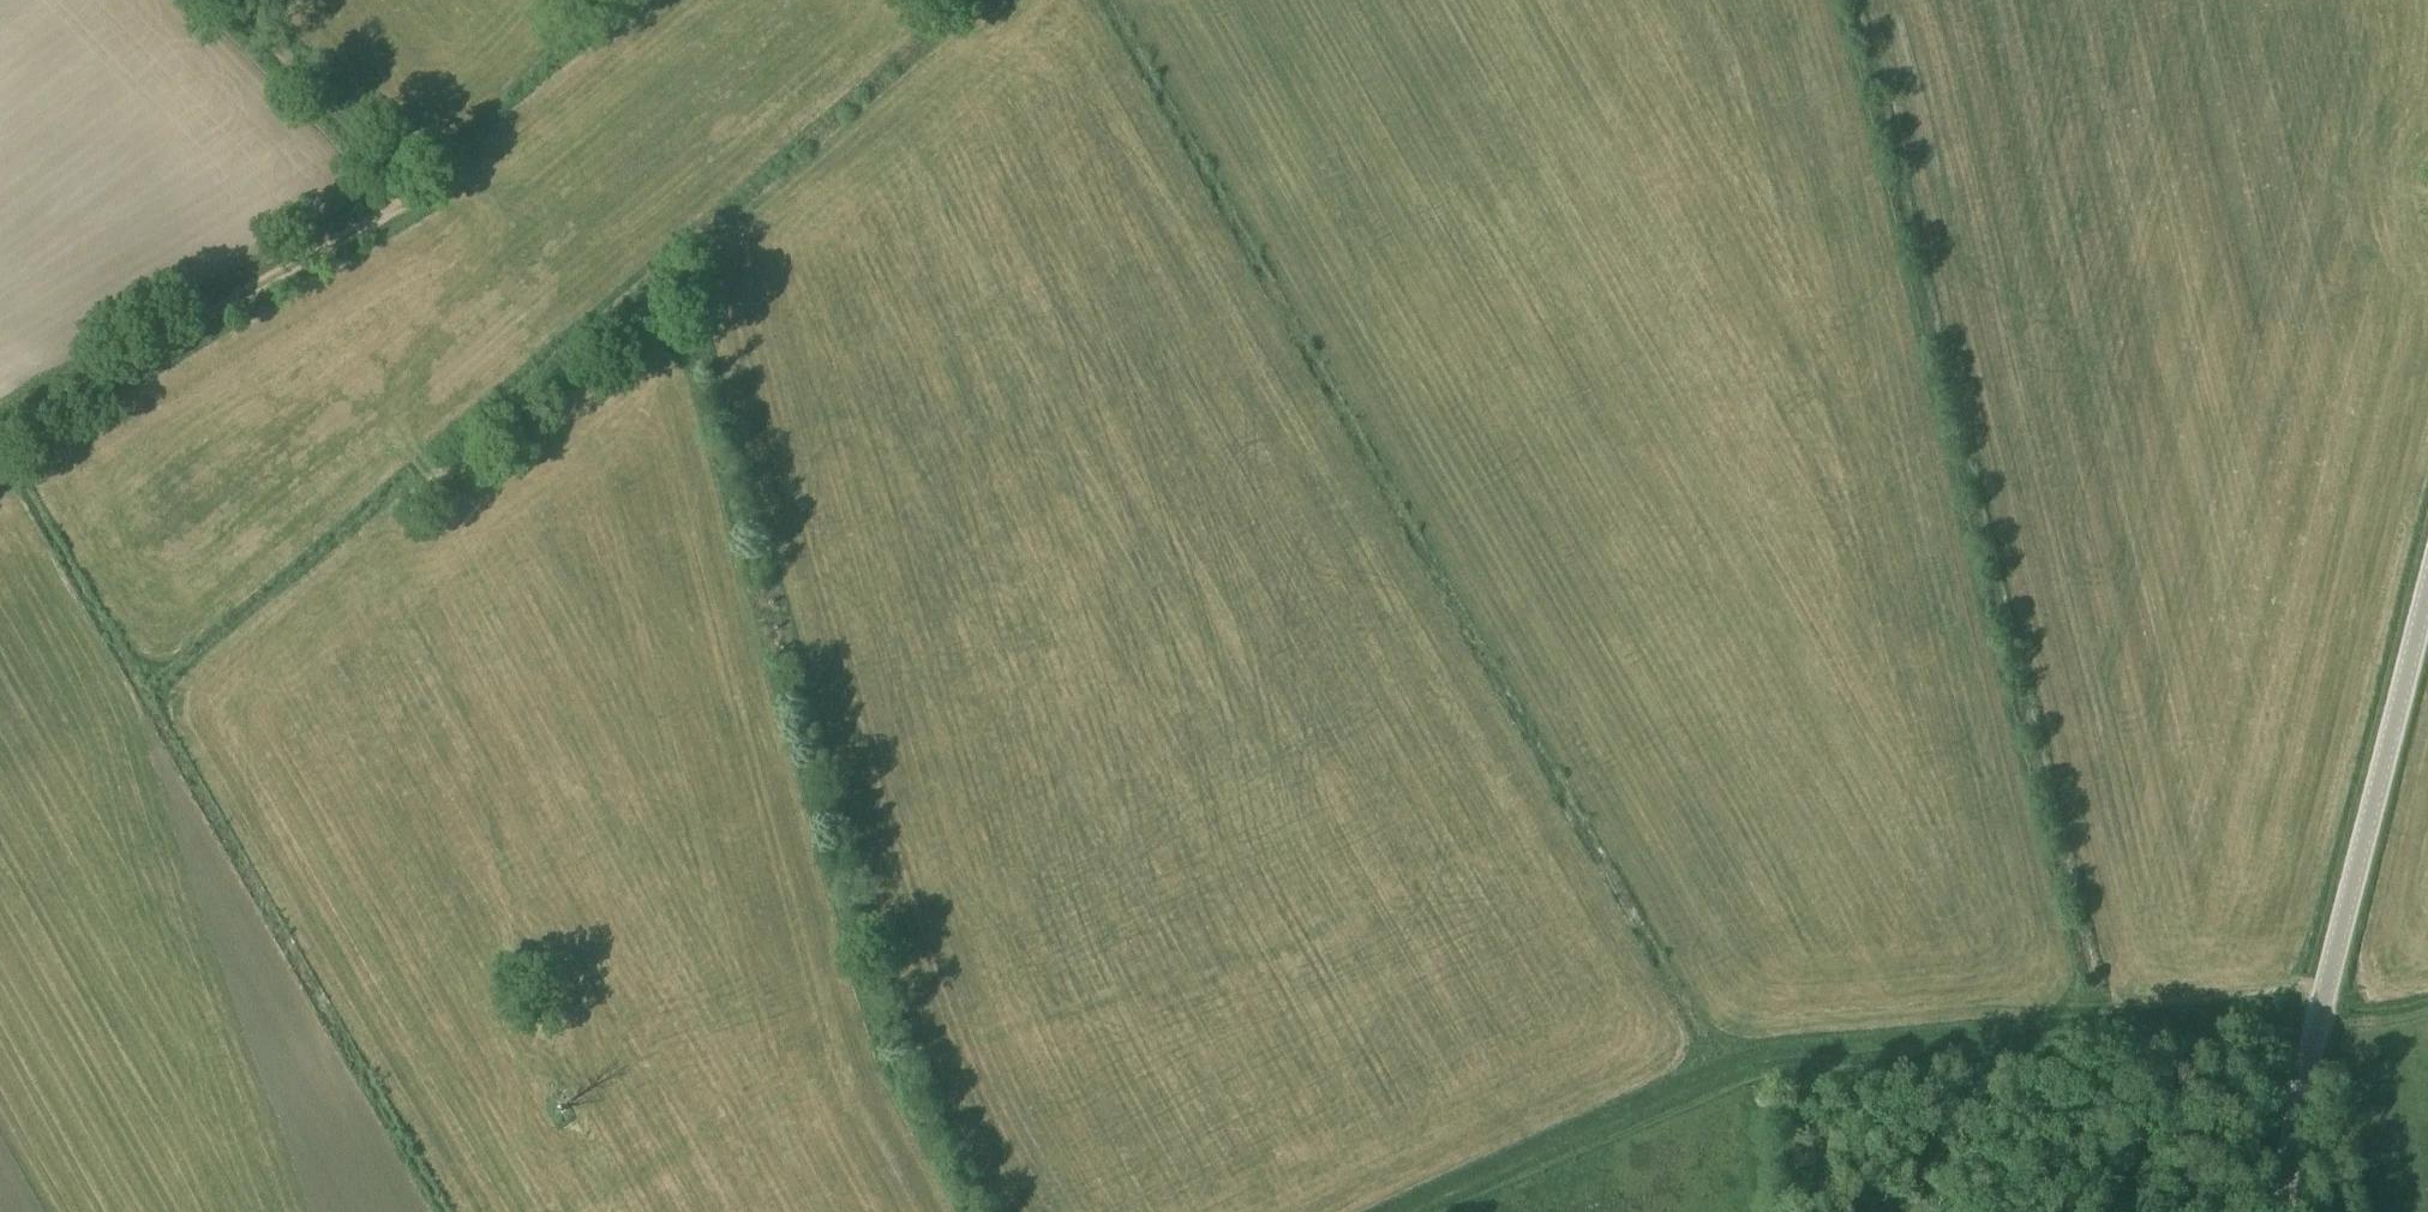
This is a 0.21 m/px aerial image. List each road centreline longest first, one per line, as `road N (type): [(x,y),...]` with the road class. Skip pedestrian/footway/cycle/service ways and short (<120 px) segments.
road 1 (track): [(0,433),(390,207),(394,186),(223,0)]
road 2 (tertiary): [(2282,1211),(2314,1033),(2427,583)]

